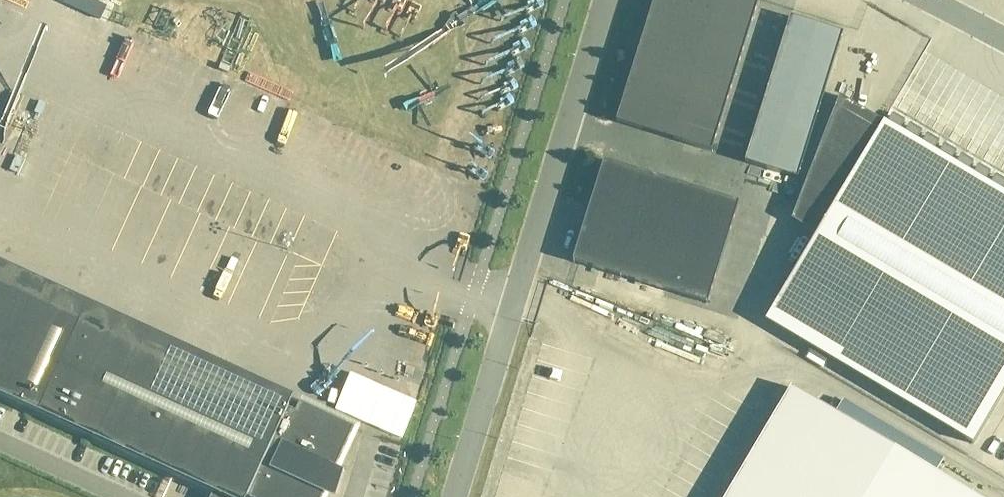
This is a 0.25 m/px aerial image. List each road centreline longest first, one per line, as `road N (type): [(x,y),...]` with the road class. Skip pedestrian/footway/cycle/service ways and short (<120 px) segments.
road 1 (unclassified): [(456,496),(608,0)]

